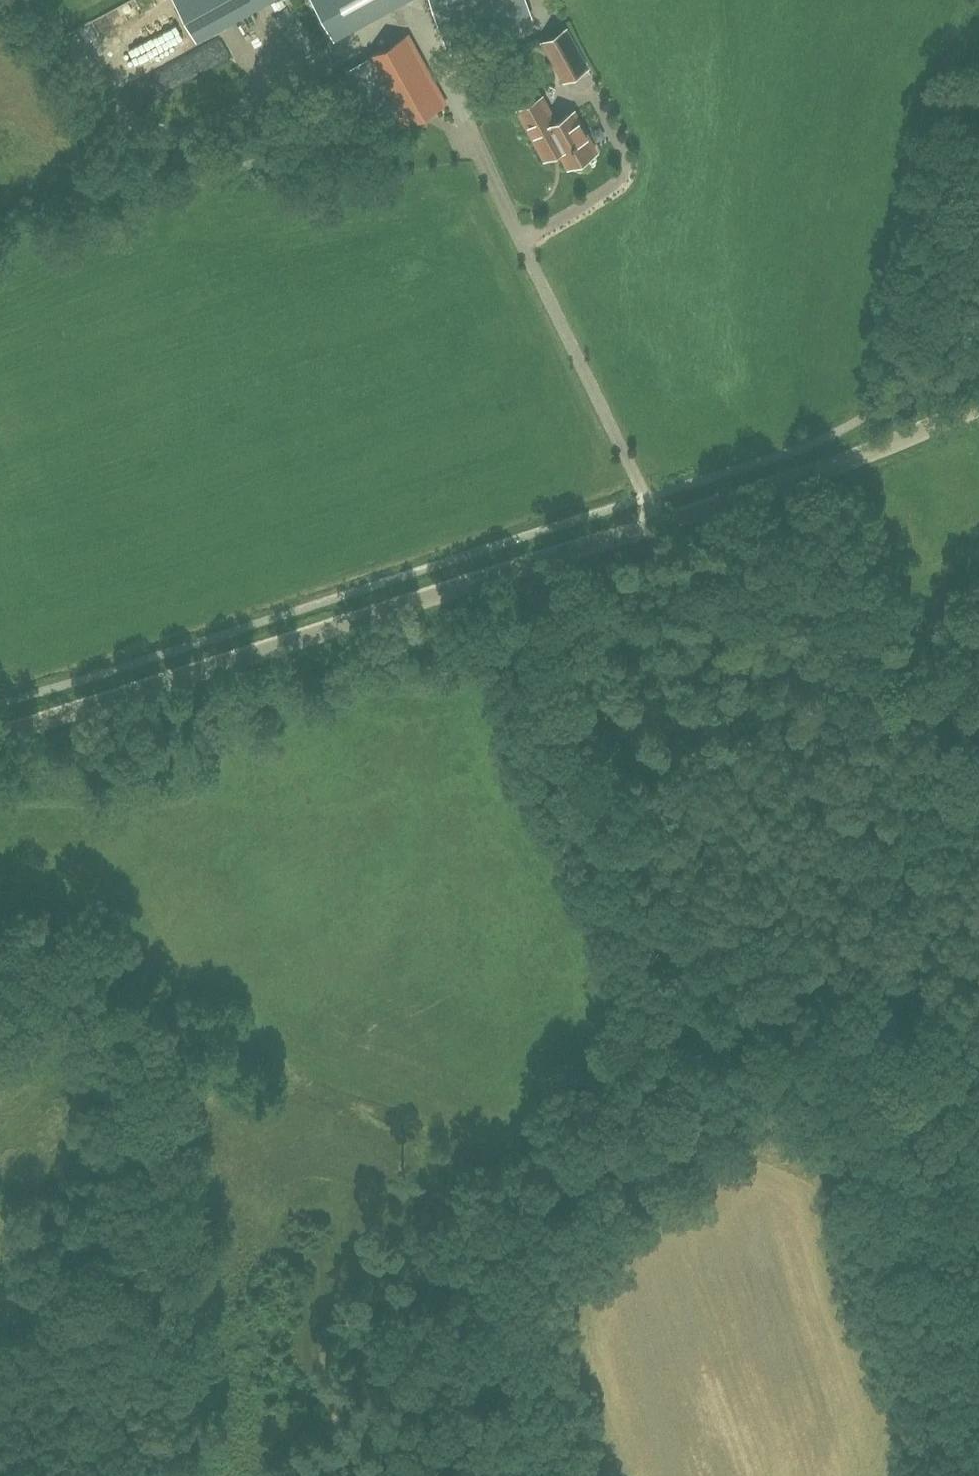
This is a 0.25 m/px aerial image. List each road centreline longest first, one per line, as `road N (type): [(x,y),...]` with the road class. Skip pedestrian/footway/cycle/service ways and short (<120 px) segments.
road 1 (unclassified): [(0,733),(861,456),(978,409)]

